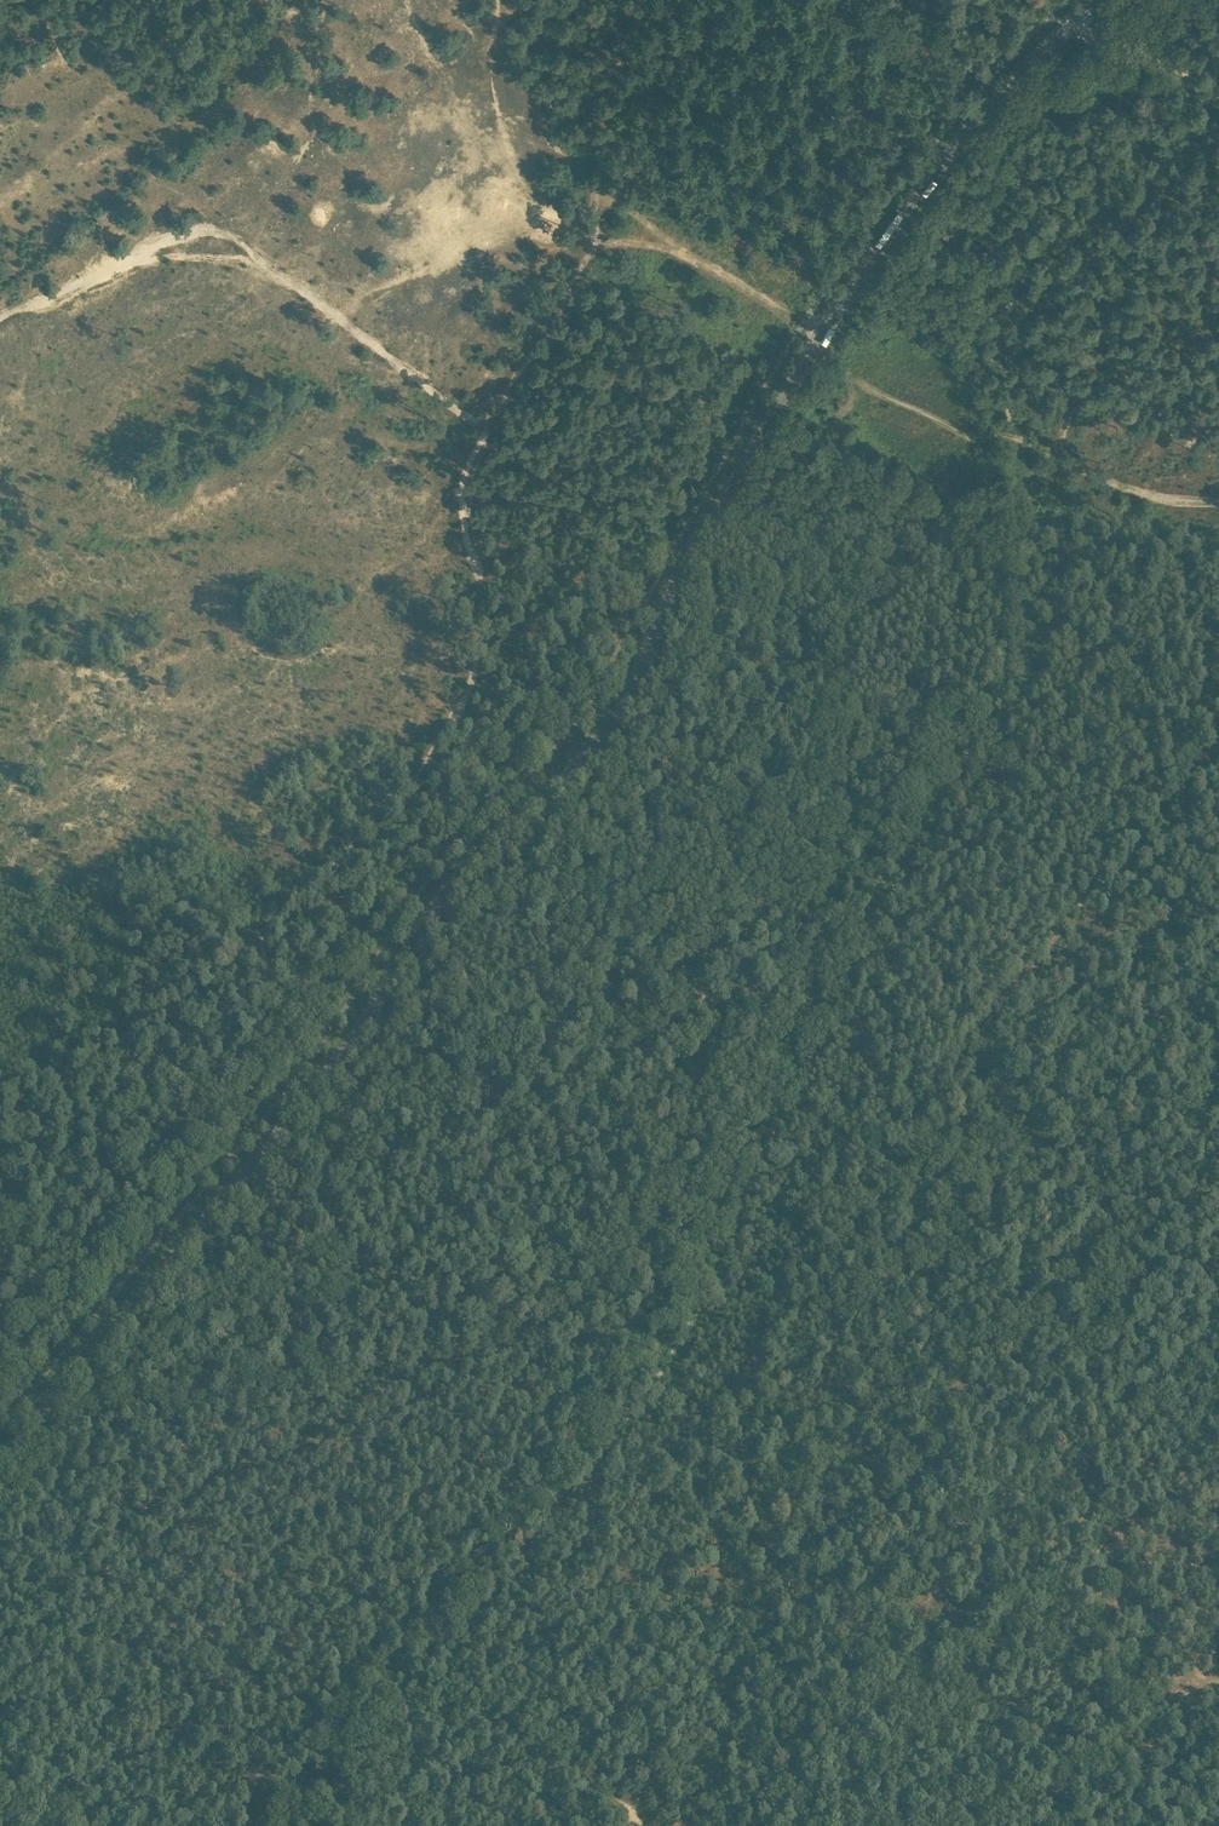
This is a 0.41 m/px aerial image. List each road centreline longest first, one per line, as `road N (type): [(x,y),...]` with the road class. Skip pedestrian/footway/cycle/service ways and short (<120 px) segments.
road 1 (secondary): [(0,1463),(294,1120),(482,849),(599,751),(826,330),(936,185),(1097,0)]
road 2 (track): [(0,1179),(96,1139),(145,1099),(171,1035),(243,1003),(272,934),(380,808),(419,779),(457,725),(488,652),(480,570),(462,510),(467,452),(483,420)]
road 3 (track): [(1057,458),(1218,99)]
road 4 (track): [(805,320),(659,244)]
road 5 (track): [(1218,84),(1077,23)]

